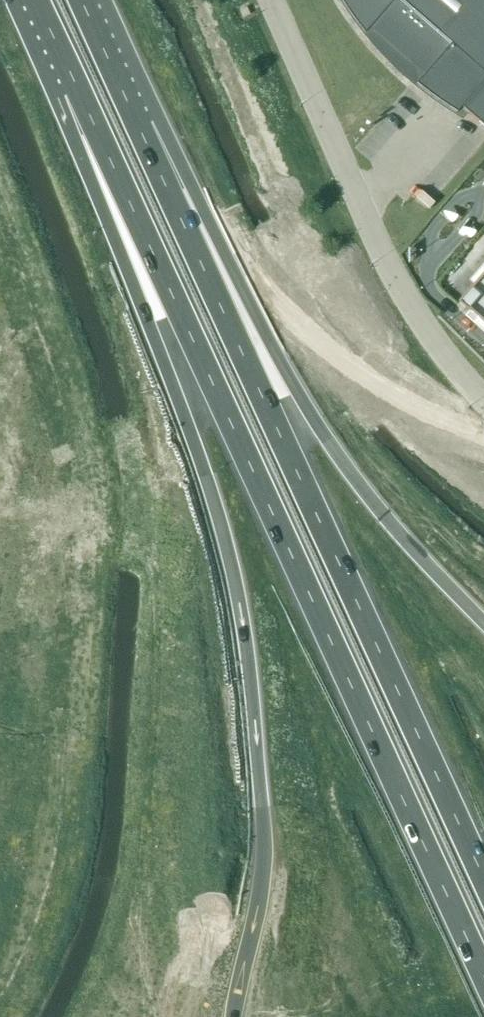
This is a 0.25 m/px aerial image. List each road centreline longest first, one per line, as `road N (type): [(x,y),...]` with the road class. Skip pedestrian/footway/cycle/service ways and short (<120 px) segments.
road 1 (trunk): [(33,0),(483,977)]
road 2 (trunk): [(15,0),(141,322),(186,490),(203,614),(226,1016)]
road 3 (trunk): [(483,880),(84,7)]
road 4 (trunk): [(483,612),(366,499),(247,298),(159,119),(84,7)]
road 5 (unclassified): [(483,401),(390,271),(272,0)]

